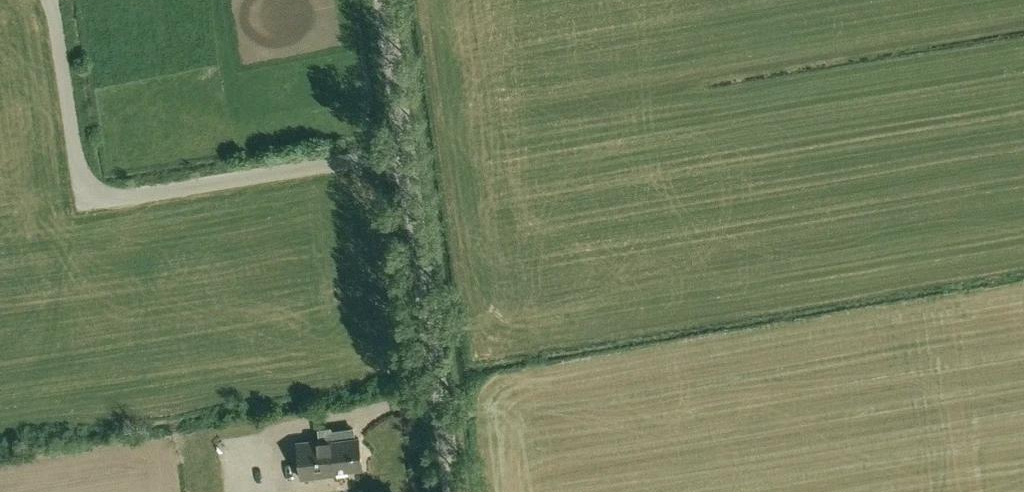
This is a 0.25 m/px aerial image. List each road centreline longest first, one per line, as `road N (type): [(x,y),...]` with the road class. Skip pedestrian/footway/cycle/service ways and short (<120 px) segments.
road 1 (tertiary): [(450,491),(384,0)]

